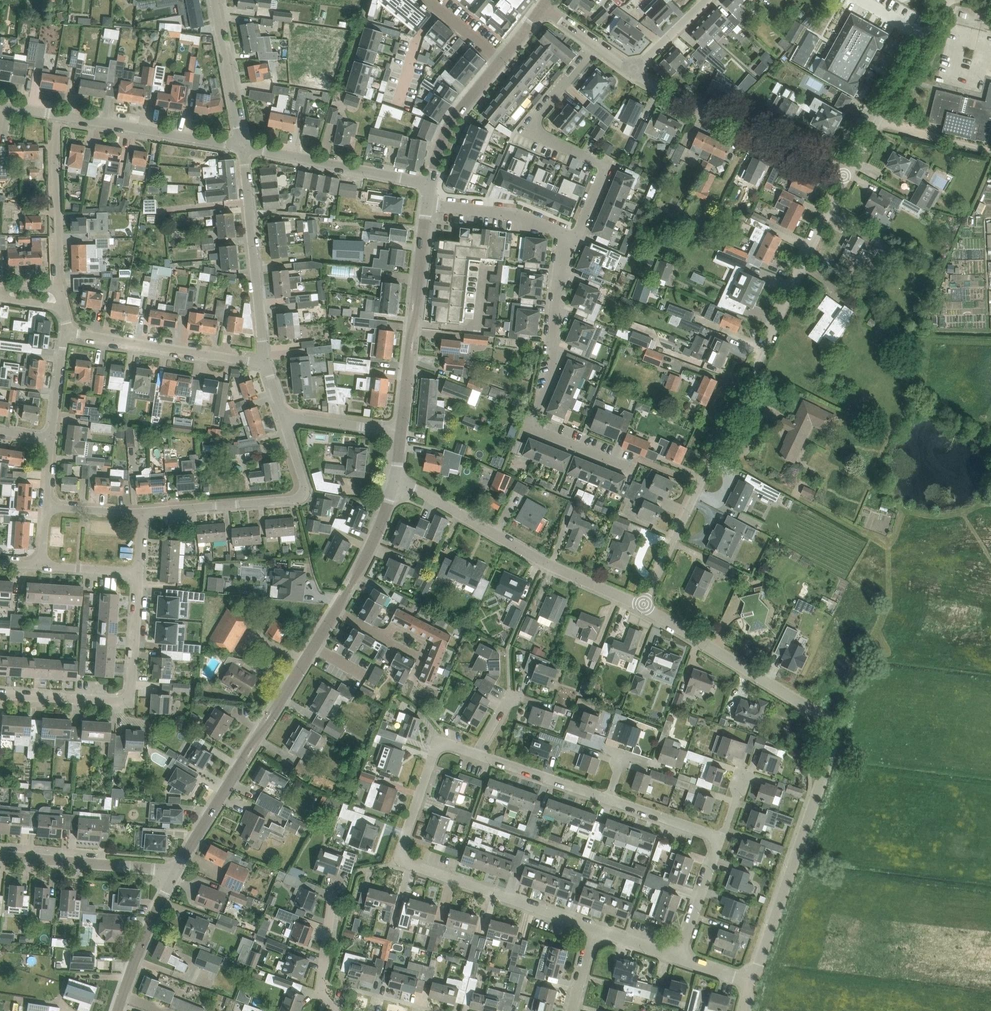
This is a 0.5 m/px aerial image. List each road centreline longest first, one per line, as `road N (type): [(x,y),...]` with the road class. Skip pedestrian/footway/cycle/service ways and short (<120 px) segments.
road 1 (residential): [(750,982),(832,740),(815,710),(642,607)]
road 2 (residential): [(642,607),(847,176)]
road 3 (residential): [(633,469),(530,428),(558,358),(557,296),(575,234)]
road 4 (residential): [(642,607),(394,483)]
road 5 (unclassified): [(176,871),(314,646)]
road 6 (residential): [(575,234),(602,169),(533,127),(597,47)]
road 7 (residential): [(0,693),(124,700),(139,572)]
road 8 (unclassified): [(847,176),(633,72)]
road 9 (unclassified): [(401,432),(428,202)]
road 10 (unclassified): [(243,145),(266,361)]
road 11 (residential): [(593,927),(402,856)]
road 12 (residential): [(847,176),(949,0)]
road 13 (residential): [(266,361),(66,332)]
road 14 (residential): [(430,183),(243,145)]
road 15 (residential): [(243,145),(59,115)]
road 16 (residential): [(0,856),(176,871)]
road 17 (residential): [(58,289),(59,115)]
road 18 (residential): [(303,495),(143,511)]
road 19 (residential): [(474,755),(439,743),(402,856)]
road 20 (residential): [(575,234),(428,202)]
road 21 (unclassified): [(120,1010),(176,871)]
road 22 (residential): [(243,145),(215,0)]
road 23 (residential): [(338,1010),(318,991),(343,874)]
road 24 (unclassified): [(430,183),(455,116),(501,61)]
road 25 (residential): [(607,800),(474,755)]
road 26 (unclassified): [(336,610),(394,483)]
road 27 (residential): [(678,957),(716,843)]

